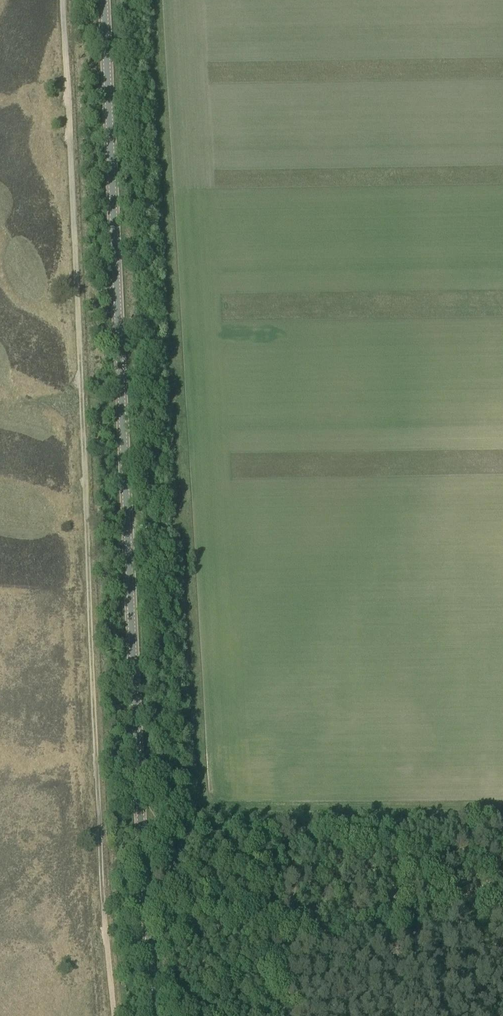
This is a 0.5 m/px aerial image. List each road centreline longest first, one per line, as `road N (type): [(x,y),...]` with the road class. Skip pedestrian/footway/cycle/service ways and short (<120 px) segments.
road 1 (secondary): [(155,1015),(138,805),(104,0)]
road 2 (track): [(67,0),(119,1015)]
road 3 (track): [(502,812),(206,806),(187,521),(126,522)]

